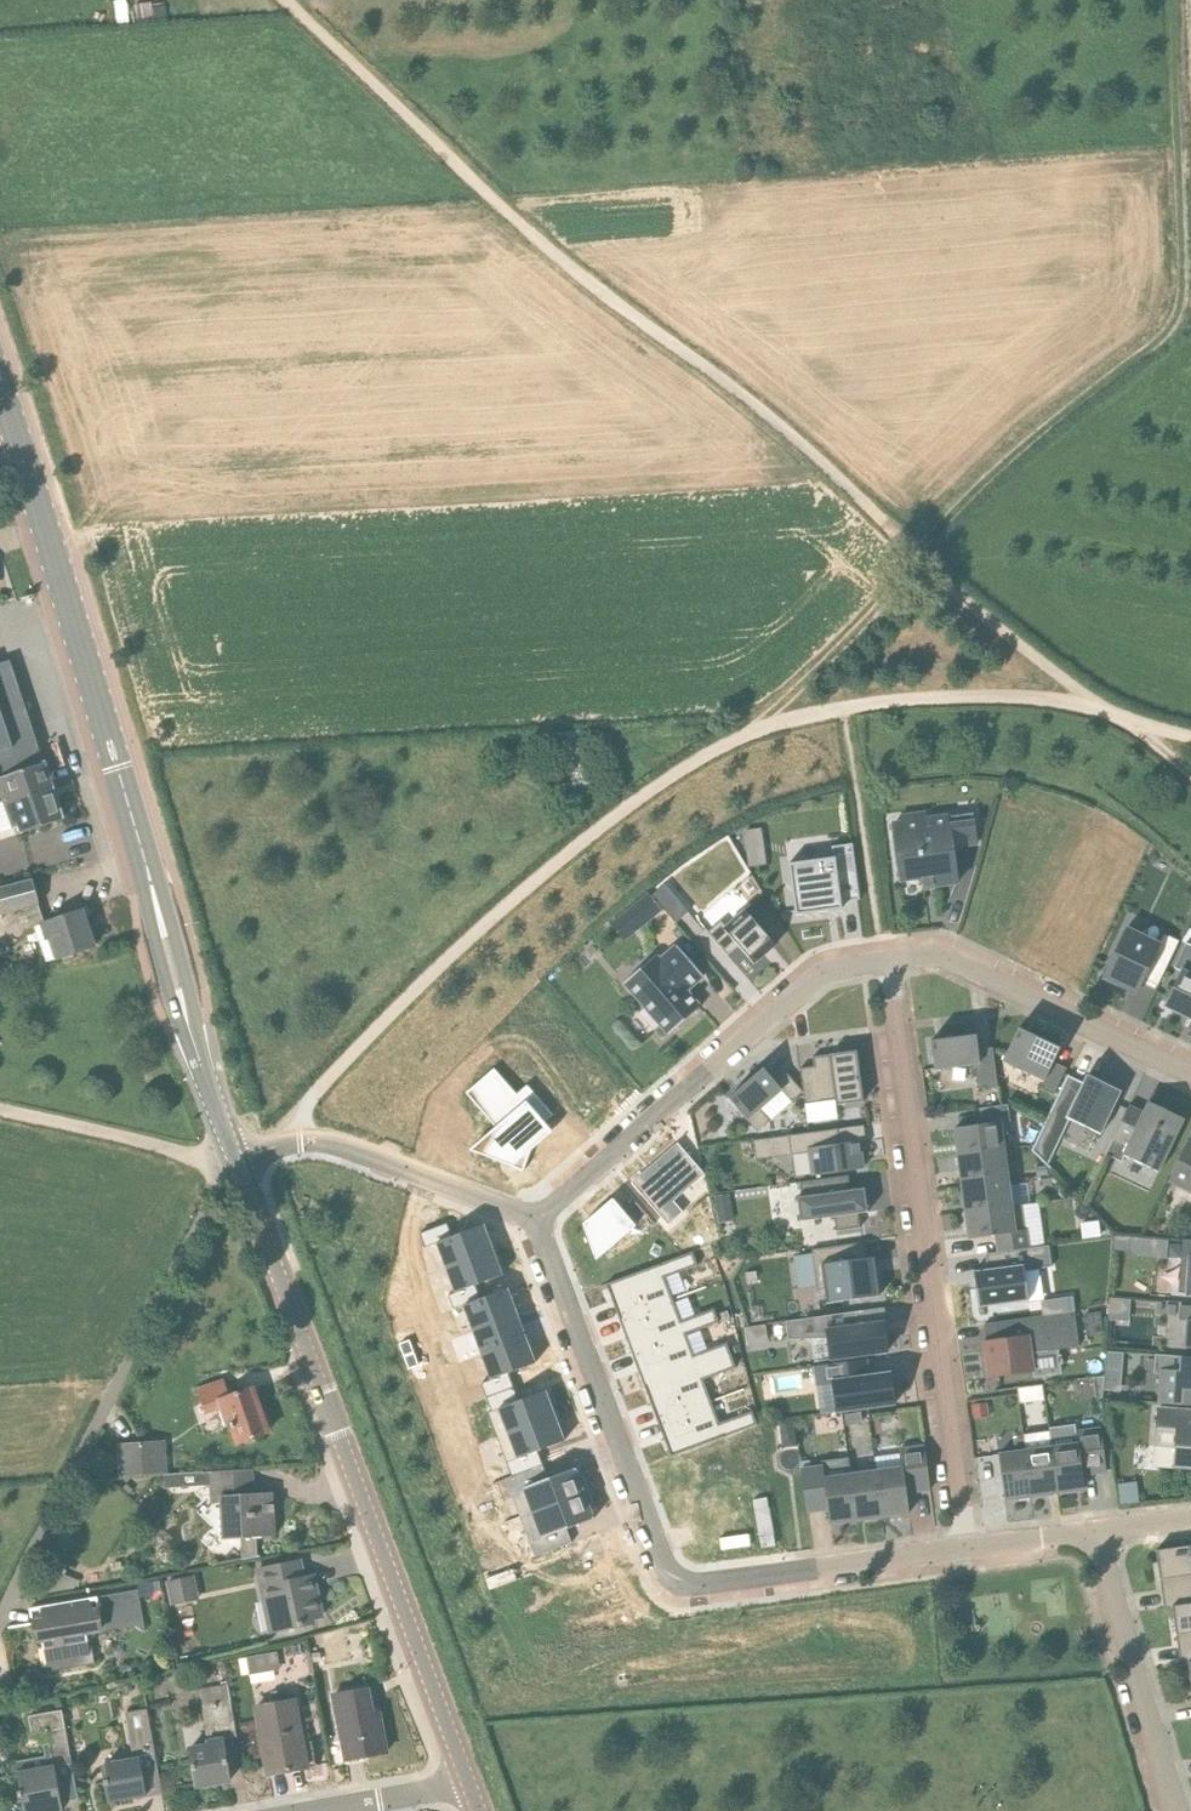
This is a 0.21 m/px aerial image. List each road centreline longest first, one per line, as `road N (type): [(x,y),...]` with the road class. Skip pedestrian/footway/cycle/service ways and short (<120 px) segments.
road 1 (track): [(1190,772),(958,596),(810,453),(547,246),(286,0)]
road 2 (track): [(1177,0),(1177,302),(1171,327),(995,470),(867,616),(736,740)]
road 3 (secondary): [(238,1160),(178,990),(0,391)]
road 4 (residential): [(537,1222),(655,1545),(679,1581),(694,1586),(966,1547)]
road 5 (secondary): [(468,1781),(238,1160)]
road 6 (track): [(300,1142),(307,1100),(451,953),(651,788),(736,740)]
road 7 (residential): [(884,961),(966,1547)]
road 8 (residential): [(0,1616),(207,1205),(238,1160)]
road 9 (track): [(736,740),(846,707),(997,695),(1090,705),(1190,737)]
road 10 (residential): [(884,961),(806,985),(537,1222)]
road 11 (residential): [(1190,1072),(946,959),(884,961)]
road 12 (residential): [(238,1160),(315,1141),(537,1222)]
road 13 (residential): [(1099,1530),(1175,1810)]
road 14 (unclassified): [(884,961),(846,707)]
road 15 (track): [(0,1110),(198,1161),(238,1160)]
road 16 (residential): [(305,1810),(468,1781)]
road 17 (residential): [(966,1547),(1099,1530)]

